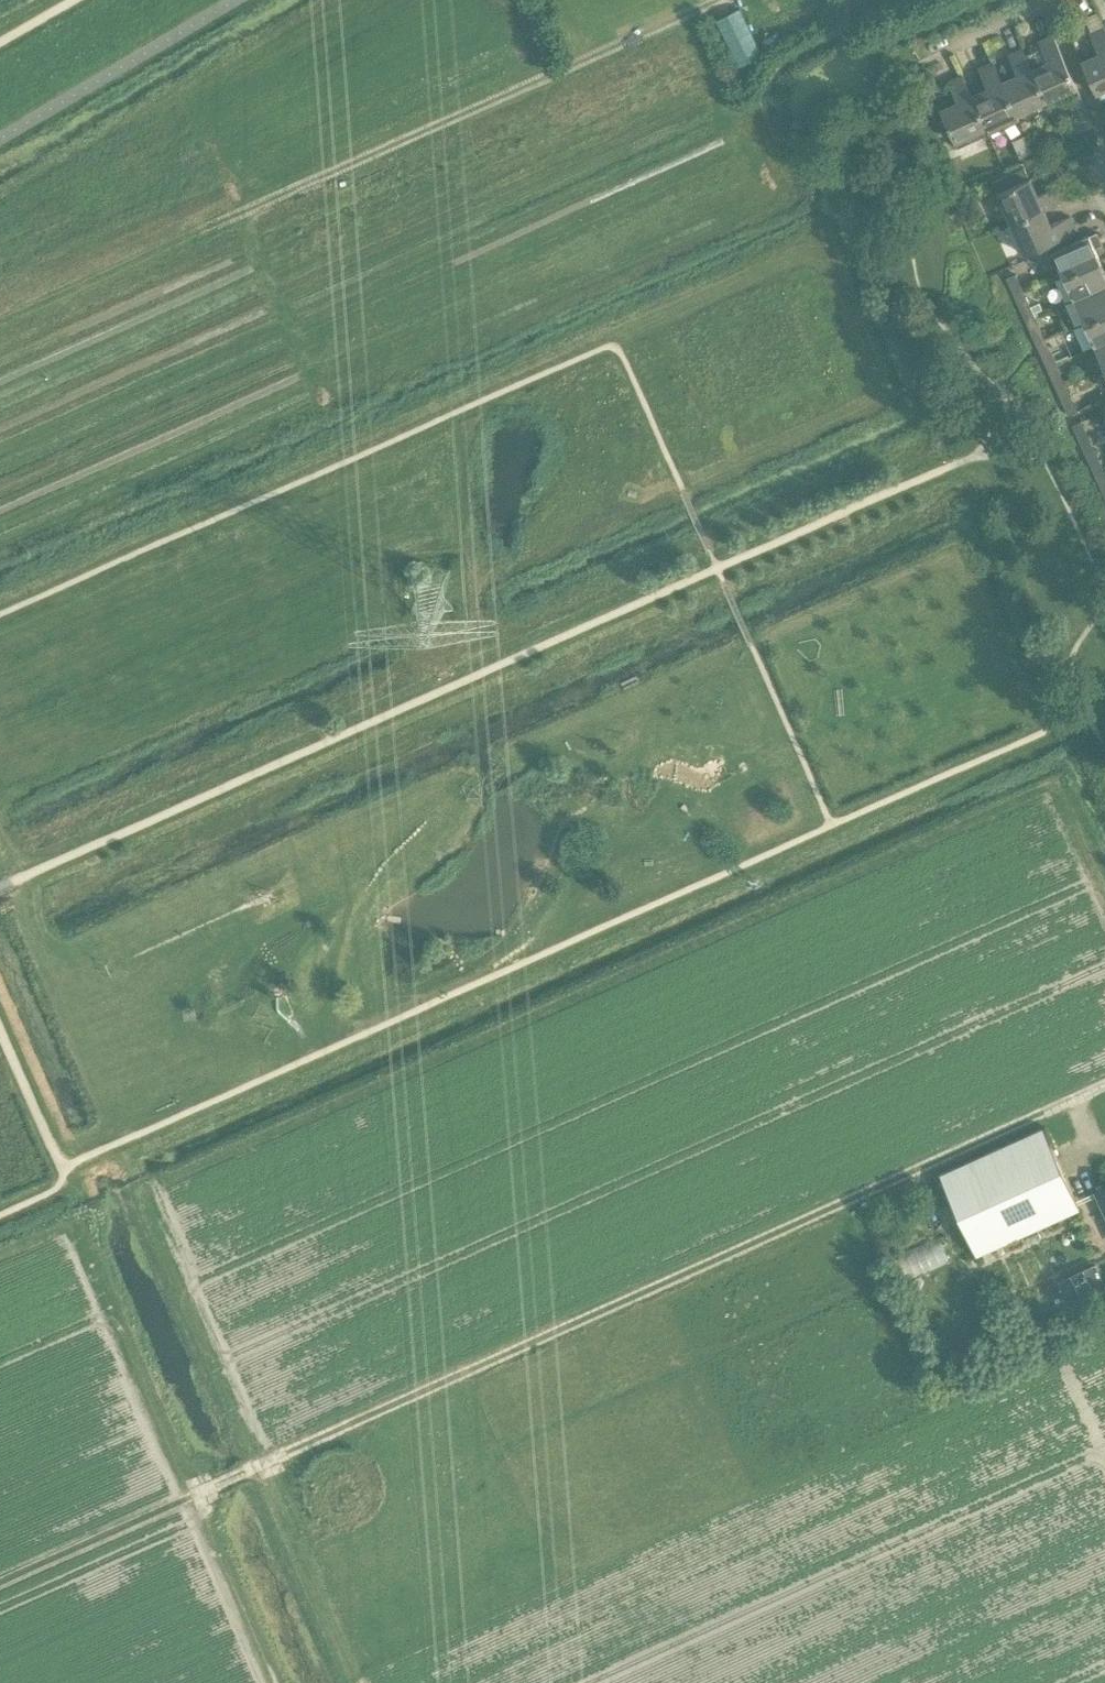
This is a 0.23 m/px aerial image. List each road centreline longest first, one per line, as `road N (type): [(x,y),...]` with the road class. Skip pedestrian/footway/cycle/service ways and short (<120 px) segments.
road 1 (track): [(0,1583),(1104,1089)]
road 2 (track): [(211,226),(711,0)]
road 3 (residential): [(1104,130),(1050,5)]
road 4 (residential): [(926,61),(1050,5)]

